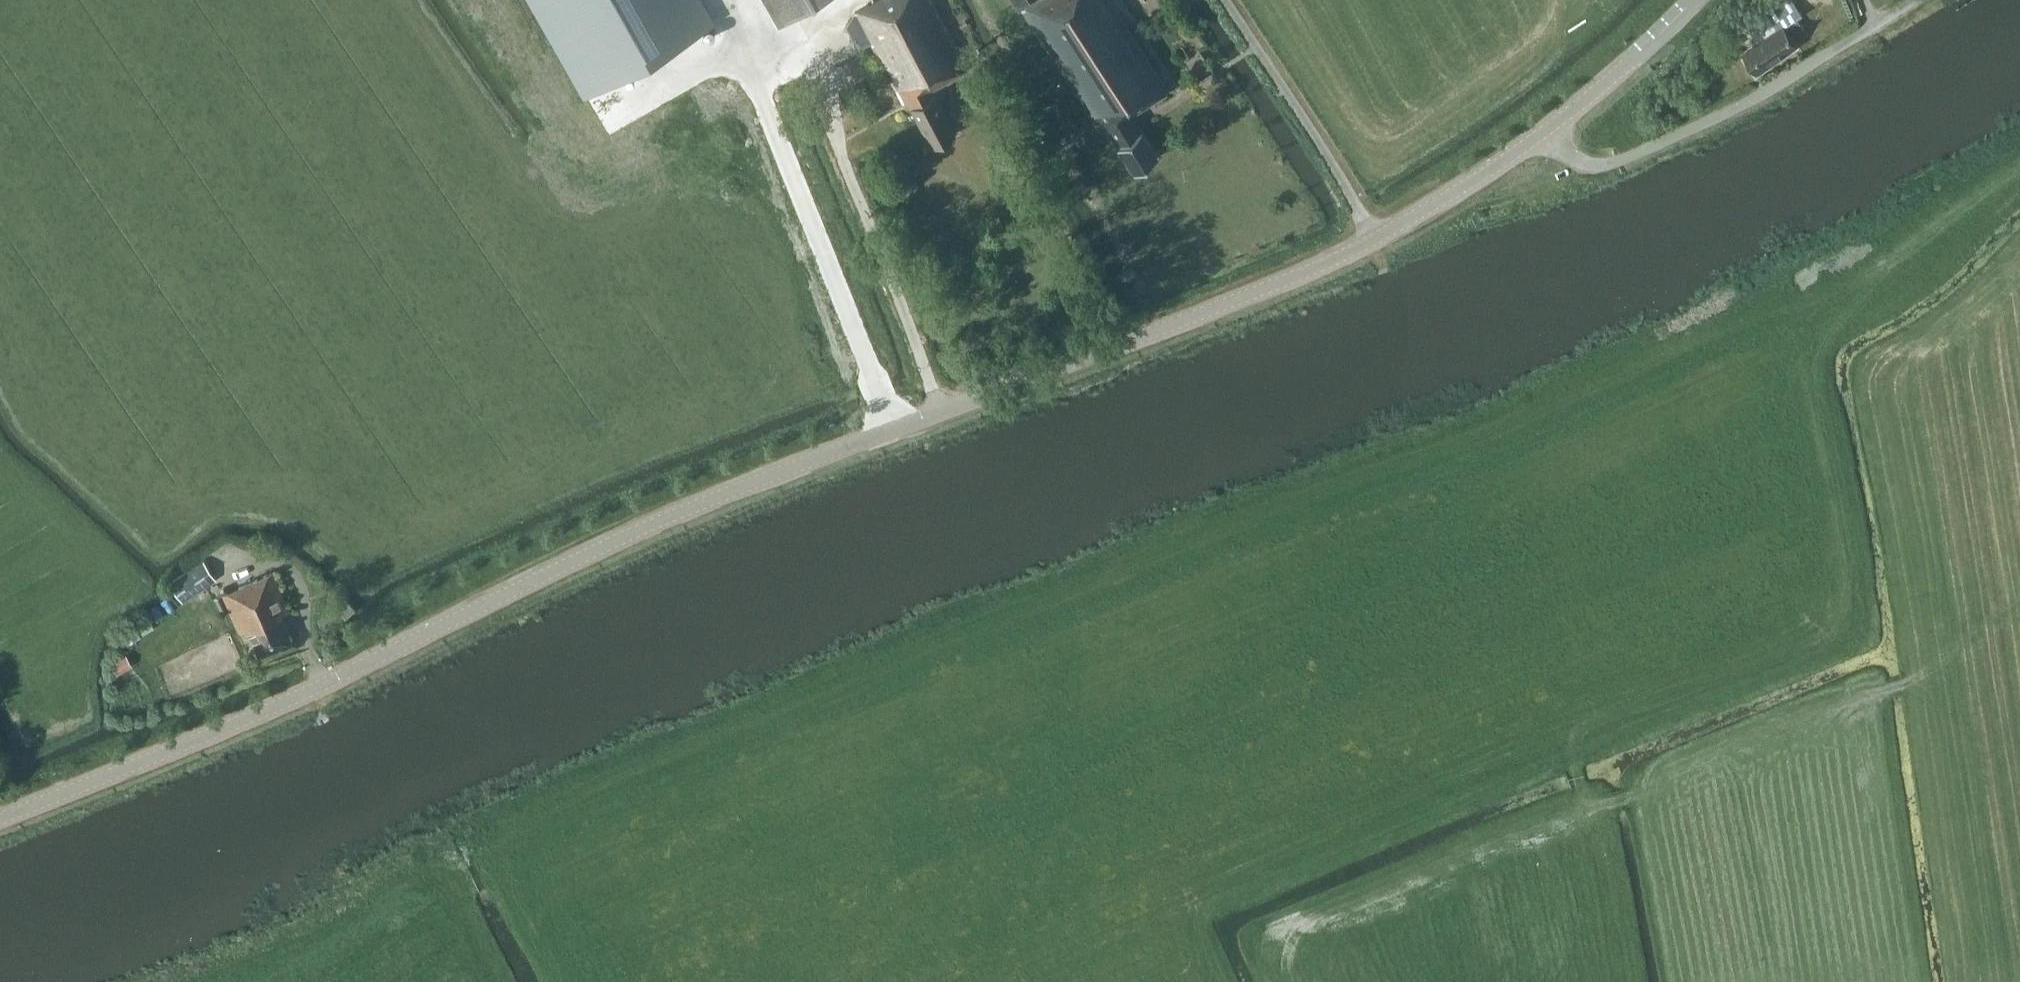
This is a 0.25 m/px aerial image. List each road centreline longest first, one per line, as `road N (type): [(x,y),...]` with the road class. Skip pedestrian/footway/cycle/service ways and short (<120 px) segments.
road 1 (secondary): [(0,818),(279,704),(614,541),(1338,258),(1546,132)]
road 2 (unclassified): [(1546,132),(1568,157),(1589,166),(1612,163),(1763,95),(1916,0)]
road 3 (secondary): [(1546,132),(1693,0)]

